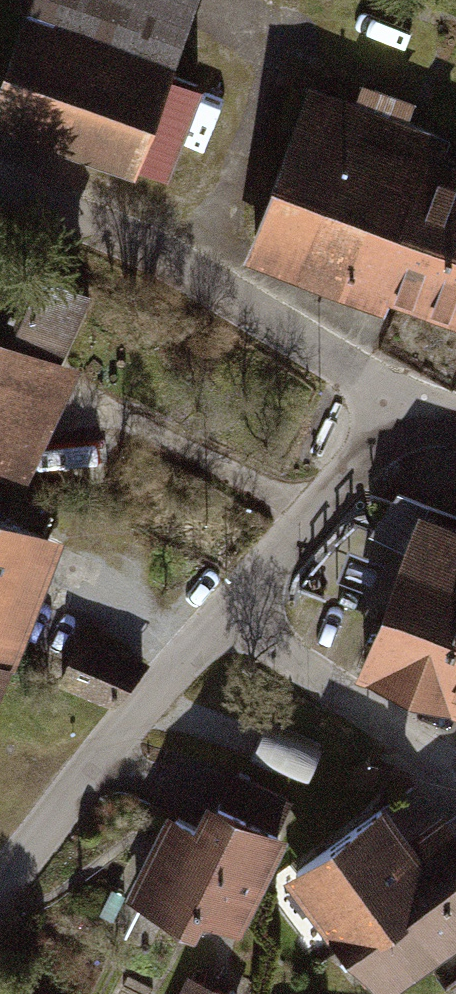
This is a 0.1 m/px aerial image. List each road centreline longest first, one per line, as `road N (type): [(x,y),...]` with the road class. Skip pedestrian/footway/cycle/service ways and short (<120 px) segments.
road 1 (residential): [(0,189),(193,268),(399,404)]
road 2 (residential): [(225,612),(0,896)]
road 3 (residential): [(455,769),(225,612)]
road 4 (residential): [(399,404),(225,612)]

